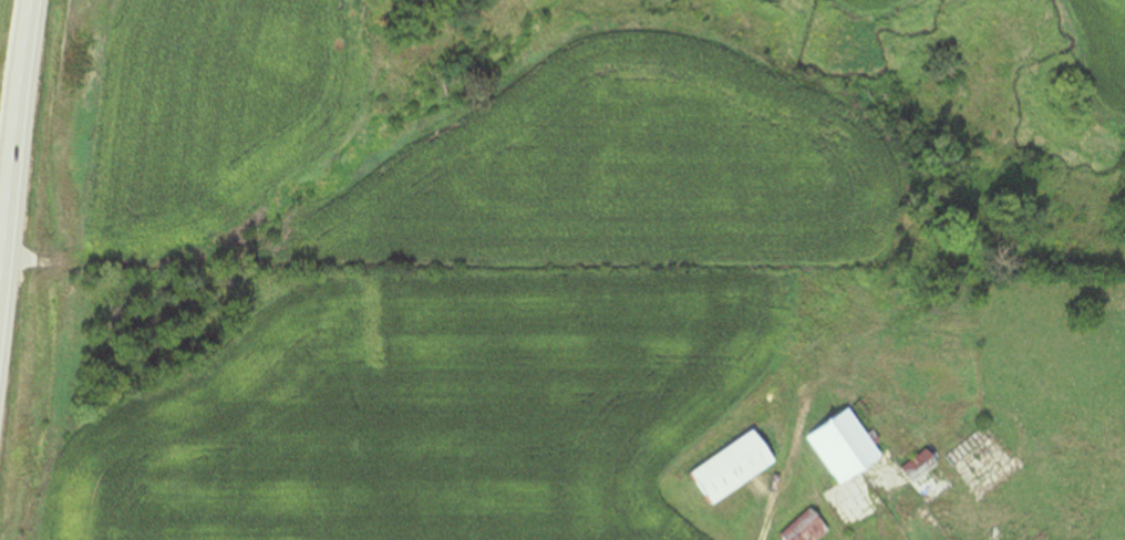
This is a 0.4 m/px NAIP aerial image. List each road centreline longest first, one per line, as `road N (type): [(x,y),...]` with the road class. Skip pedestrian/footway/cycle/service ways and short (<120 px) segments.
road 1 (trunk): [(0,303),(38,0)]

